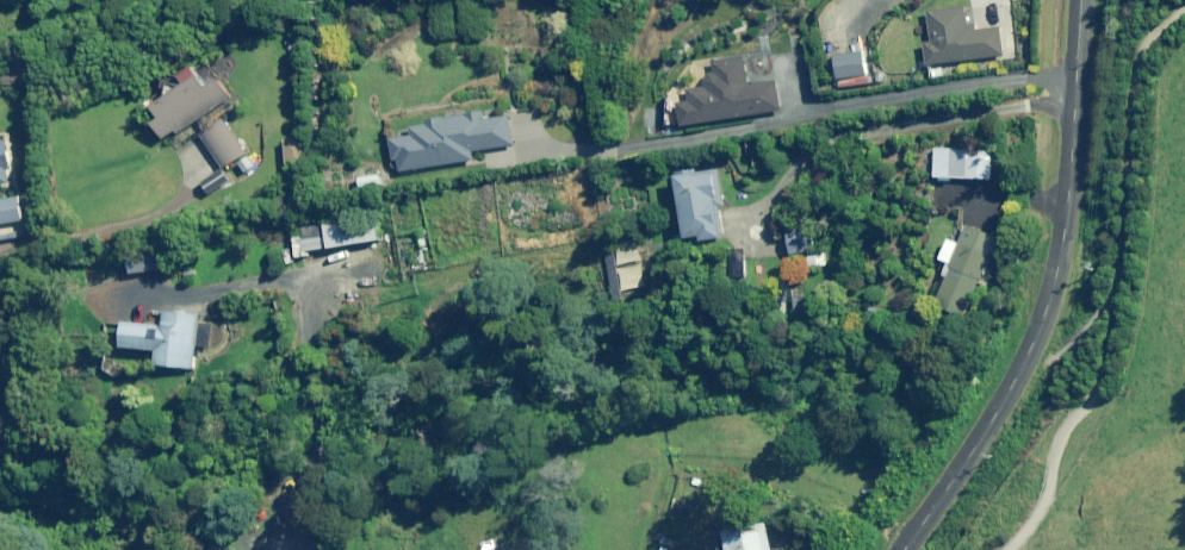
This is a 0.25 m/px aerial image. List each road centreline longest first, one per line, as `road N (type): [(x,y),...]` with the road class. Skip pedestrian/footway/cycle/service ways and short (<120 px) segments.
road 1 (unclassified): [(909,549),(1027,358),(1054,279),(1068,198),(1080,0)]

